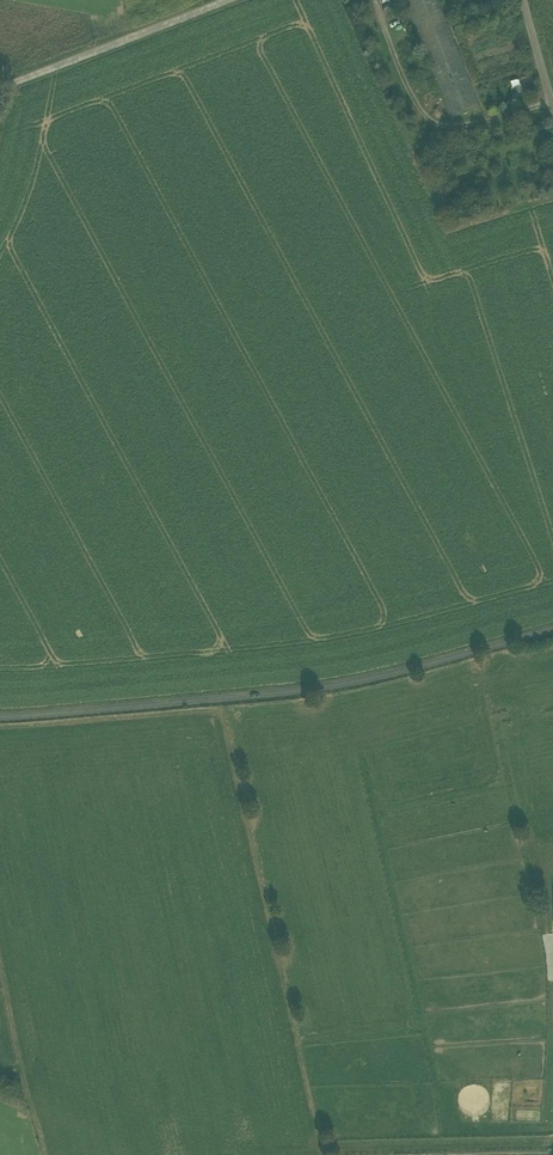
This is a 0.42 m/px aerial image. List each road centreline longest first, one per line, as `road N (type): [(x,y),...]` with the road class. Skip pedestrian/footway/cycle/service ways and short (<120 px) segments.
road 1 (unclassified): [(552,633),(366,680),(0,715)]
road 2 (unclassified): [(519,0),(552,116)]

